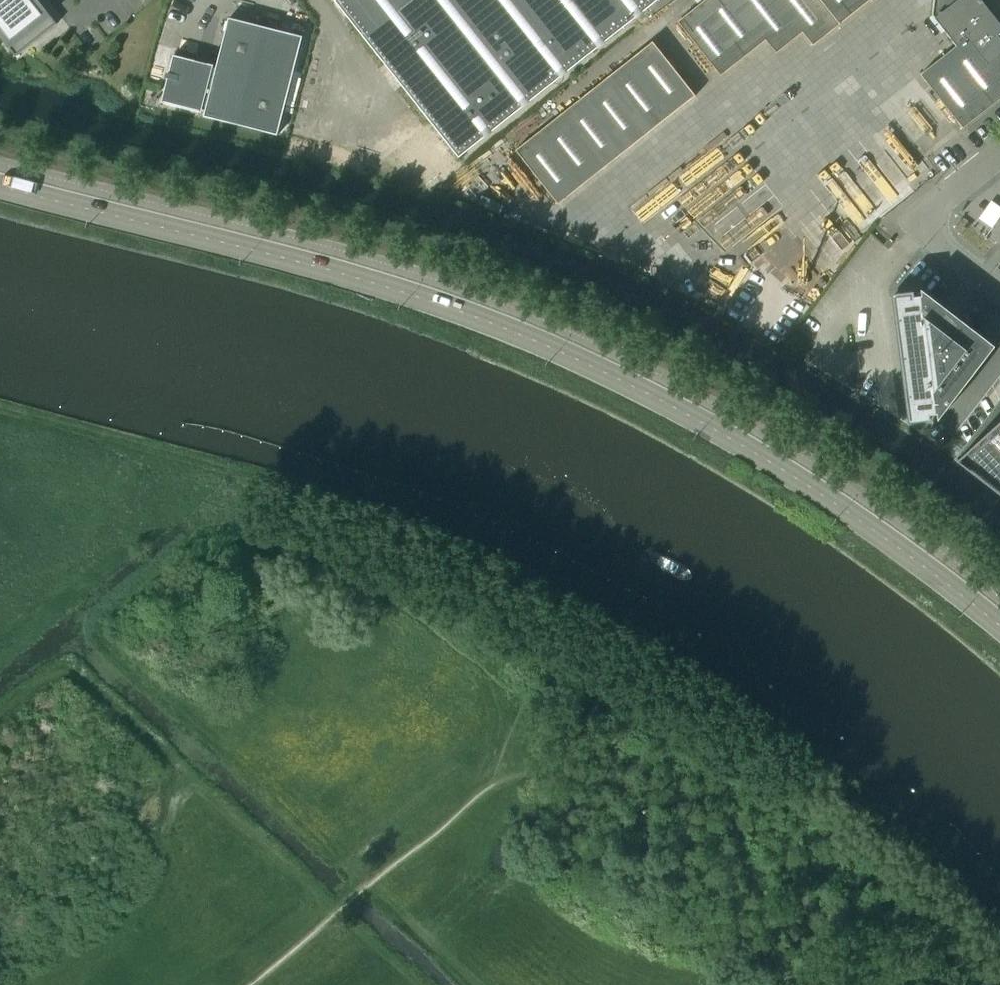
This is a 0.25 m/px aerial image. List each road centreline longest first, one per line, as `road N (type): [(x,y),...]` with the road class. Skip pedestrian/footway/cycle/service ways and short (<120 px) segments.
road 1 (secondary): [(999,626),(843,508),(660,400),(534,343),(386,285),(0,186)]
road 2 (unclassified): [(999,295),(932,243),(929,218),(999,155)]

